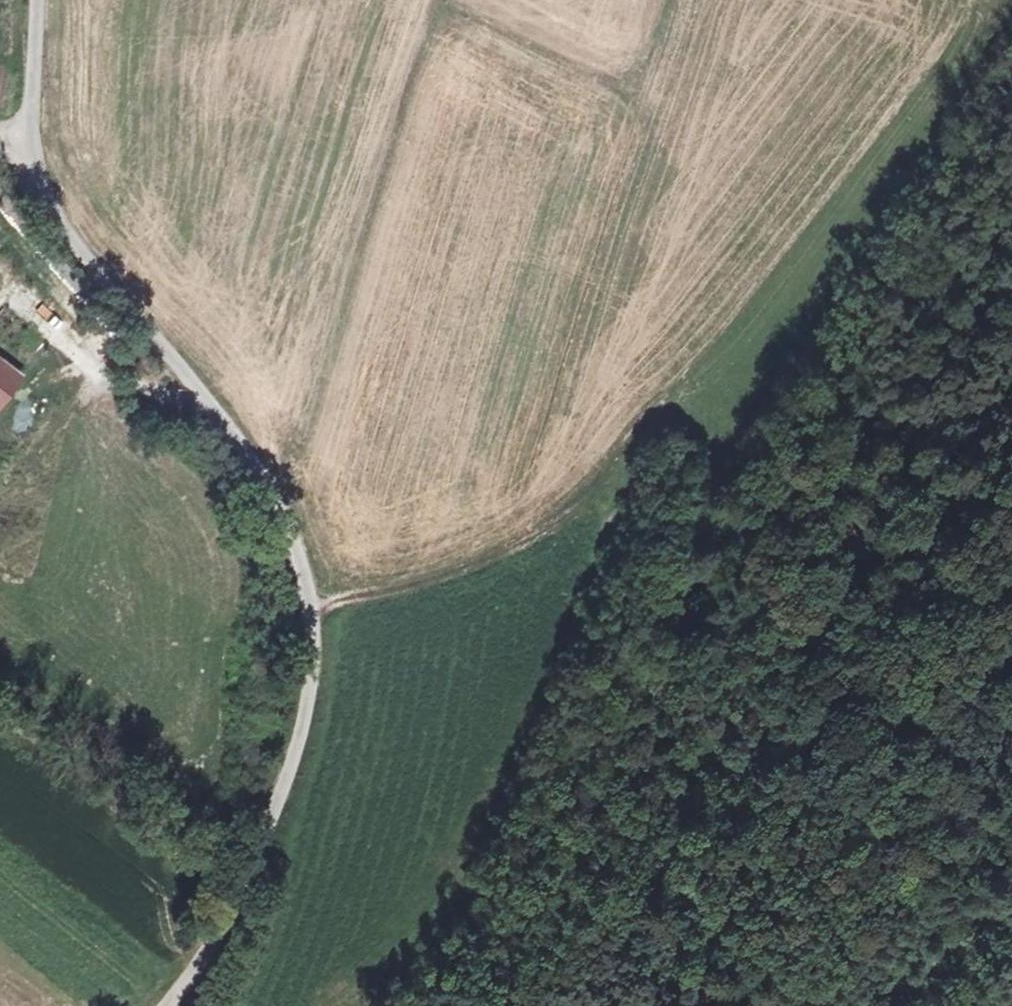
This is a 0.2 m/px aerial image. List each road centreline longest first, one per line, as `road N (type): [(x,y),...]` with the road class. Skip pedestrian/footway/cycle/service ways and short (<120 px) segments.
road 1 (unclassified): [(37,0),(30,89),(36,161),(58,220),(265,479),(309,608),(311,666),(277,805),(208,951),(167,1005)]

